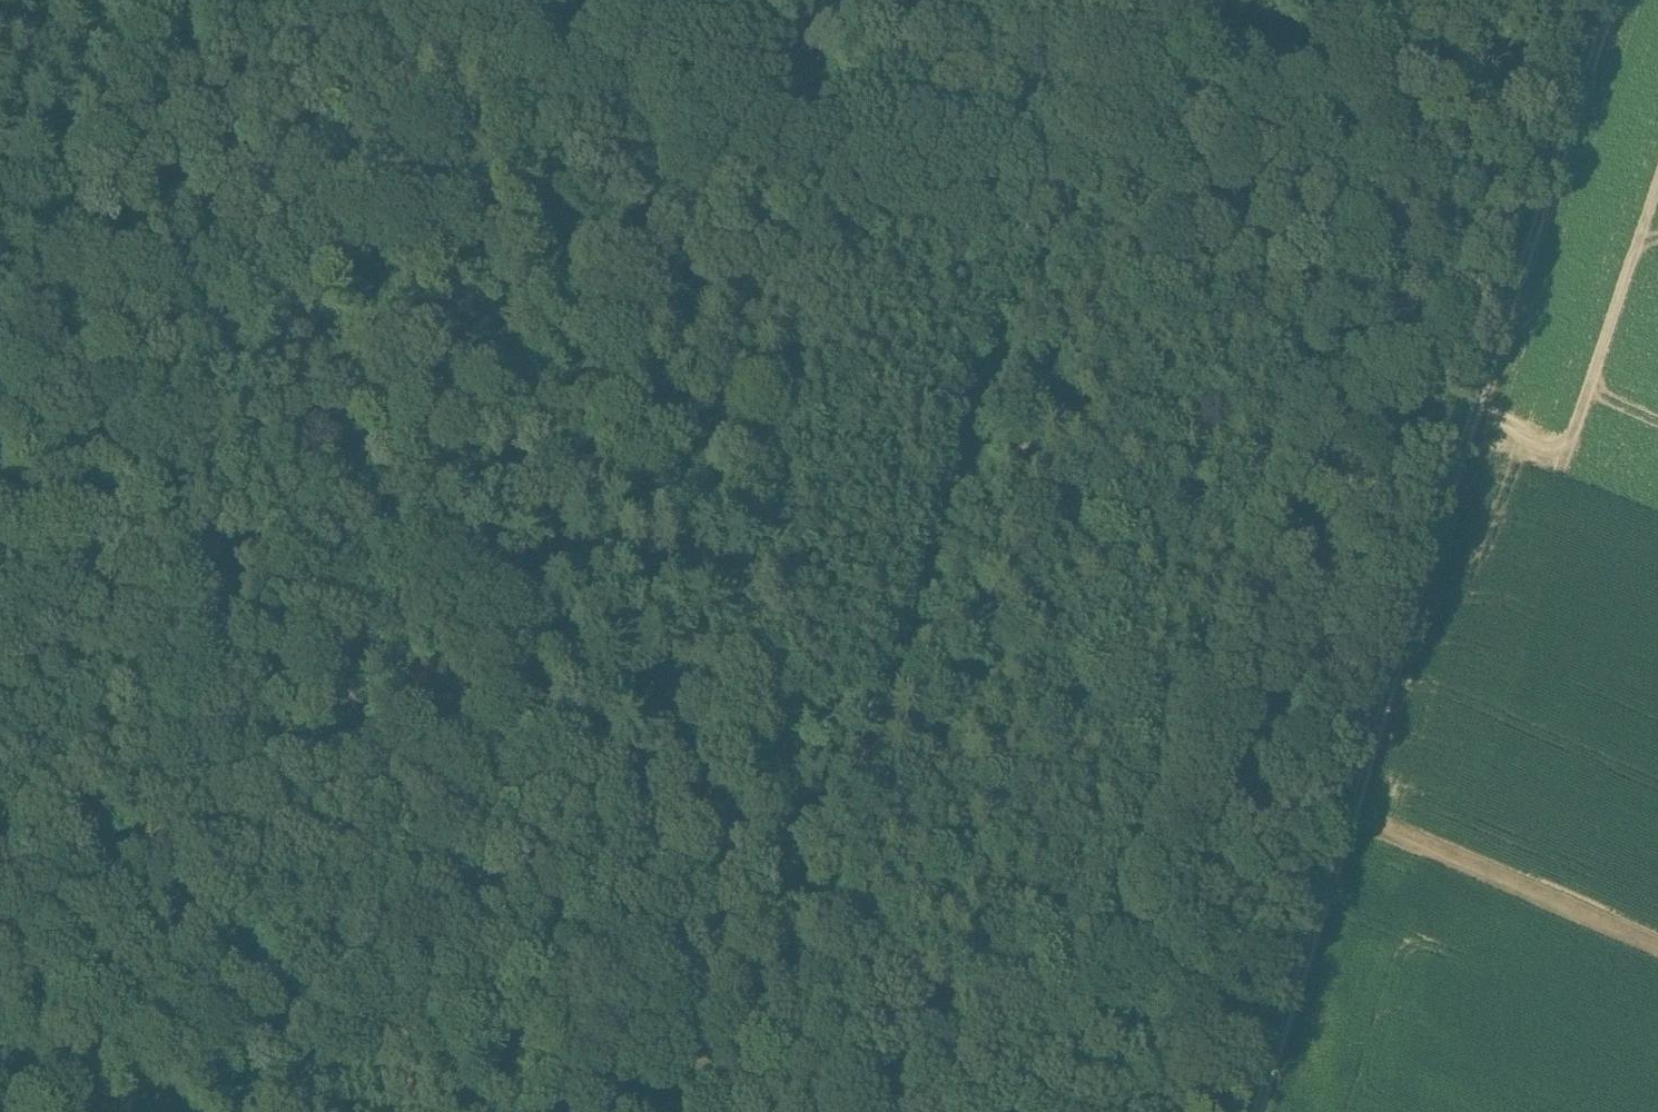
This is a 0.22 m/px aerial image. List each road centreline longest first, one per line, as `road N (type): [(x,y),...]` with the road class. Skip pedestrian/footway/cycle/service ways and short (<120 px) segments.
road 1 (track): [(1134,992),(806,871),(0,544)]
road 2 (track): [(1453,0),(1096,1111)]
road 3 (track): [(1610,0),(1258,1111)]
road 4 (track): [(468,0),(1164,249),(1354,294)]
road 5 (track): [(0,417),(125,0)]

